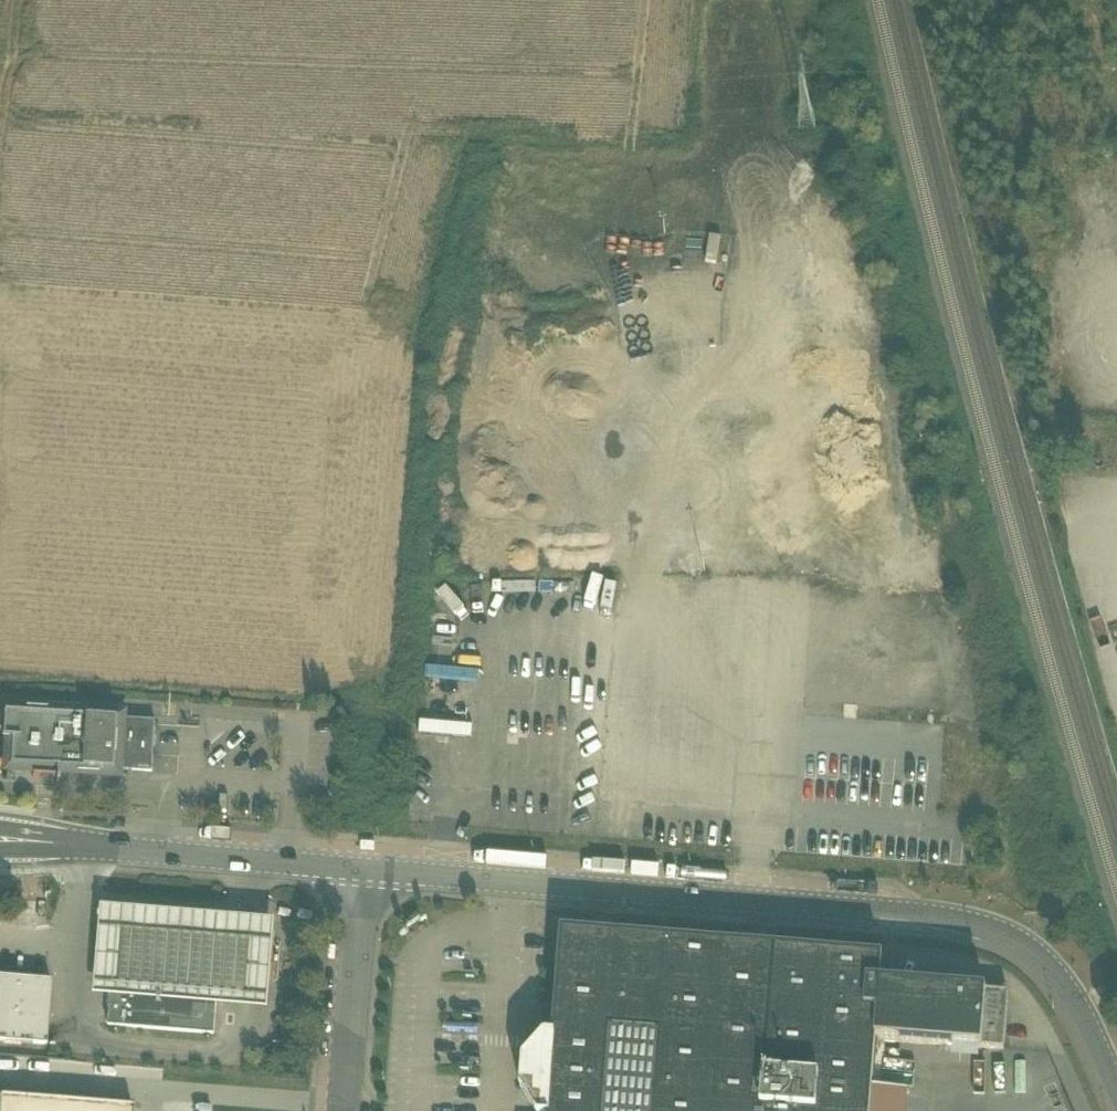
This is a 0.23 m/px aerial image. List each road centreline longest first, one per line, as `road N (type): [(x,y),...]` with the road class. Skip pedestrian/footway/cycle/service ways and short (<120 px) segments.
road 1 (tertiary): [(361,870),(953,923),(1024,952),(1049,973),(1116,1096)]
road 2 (tertiary): [(86,848),(361,870)]
road 3 (residential): [(343,1110),(361,870)]

